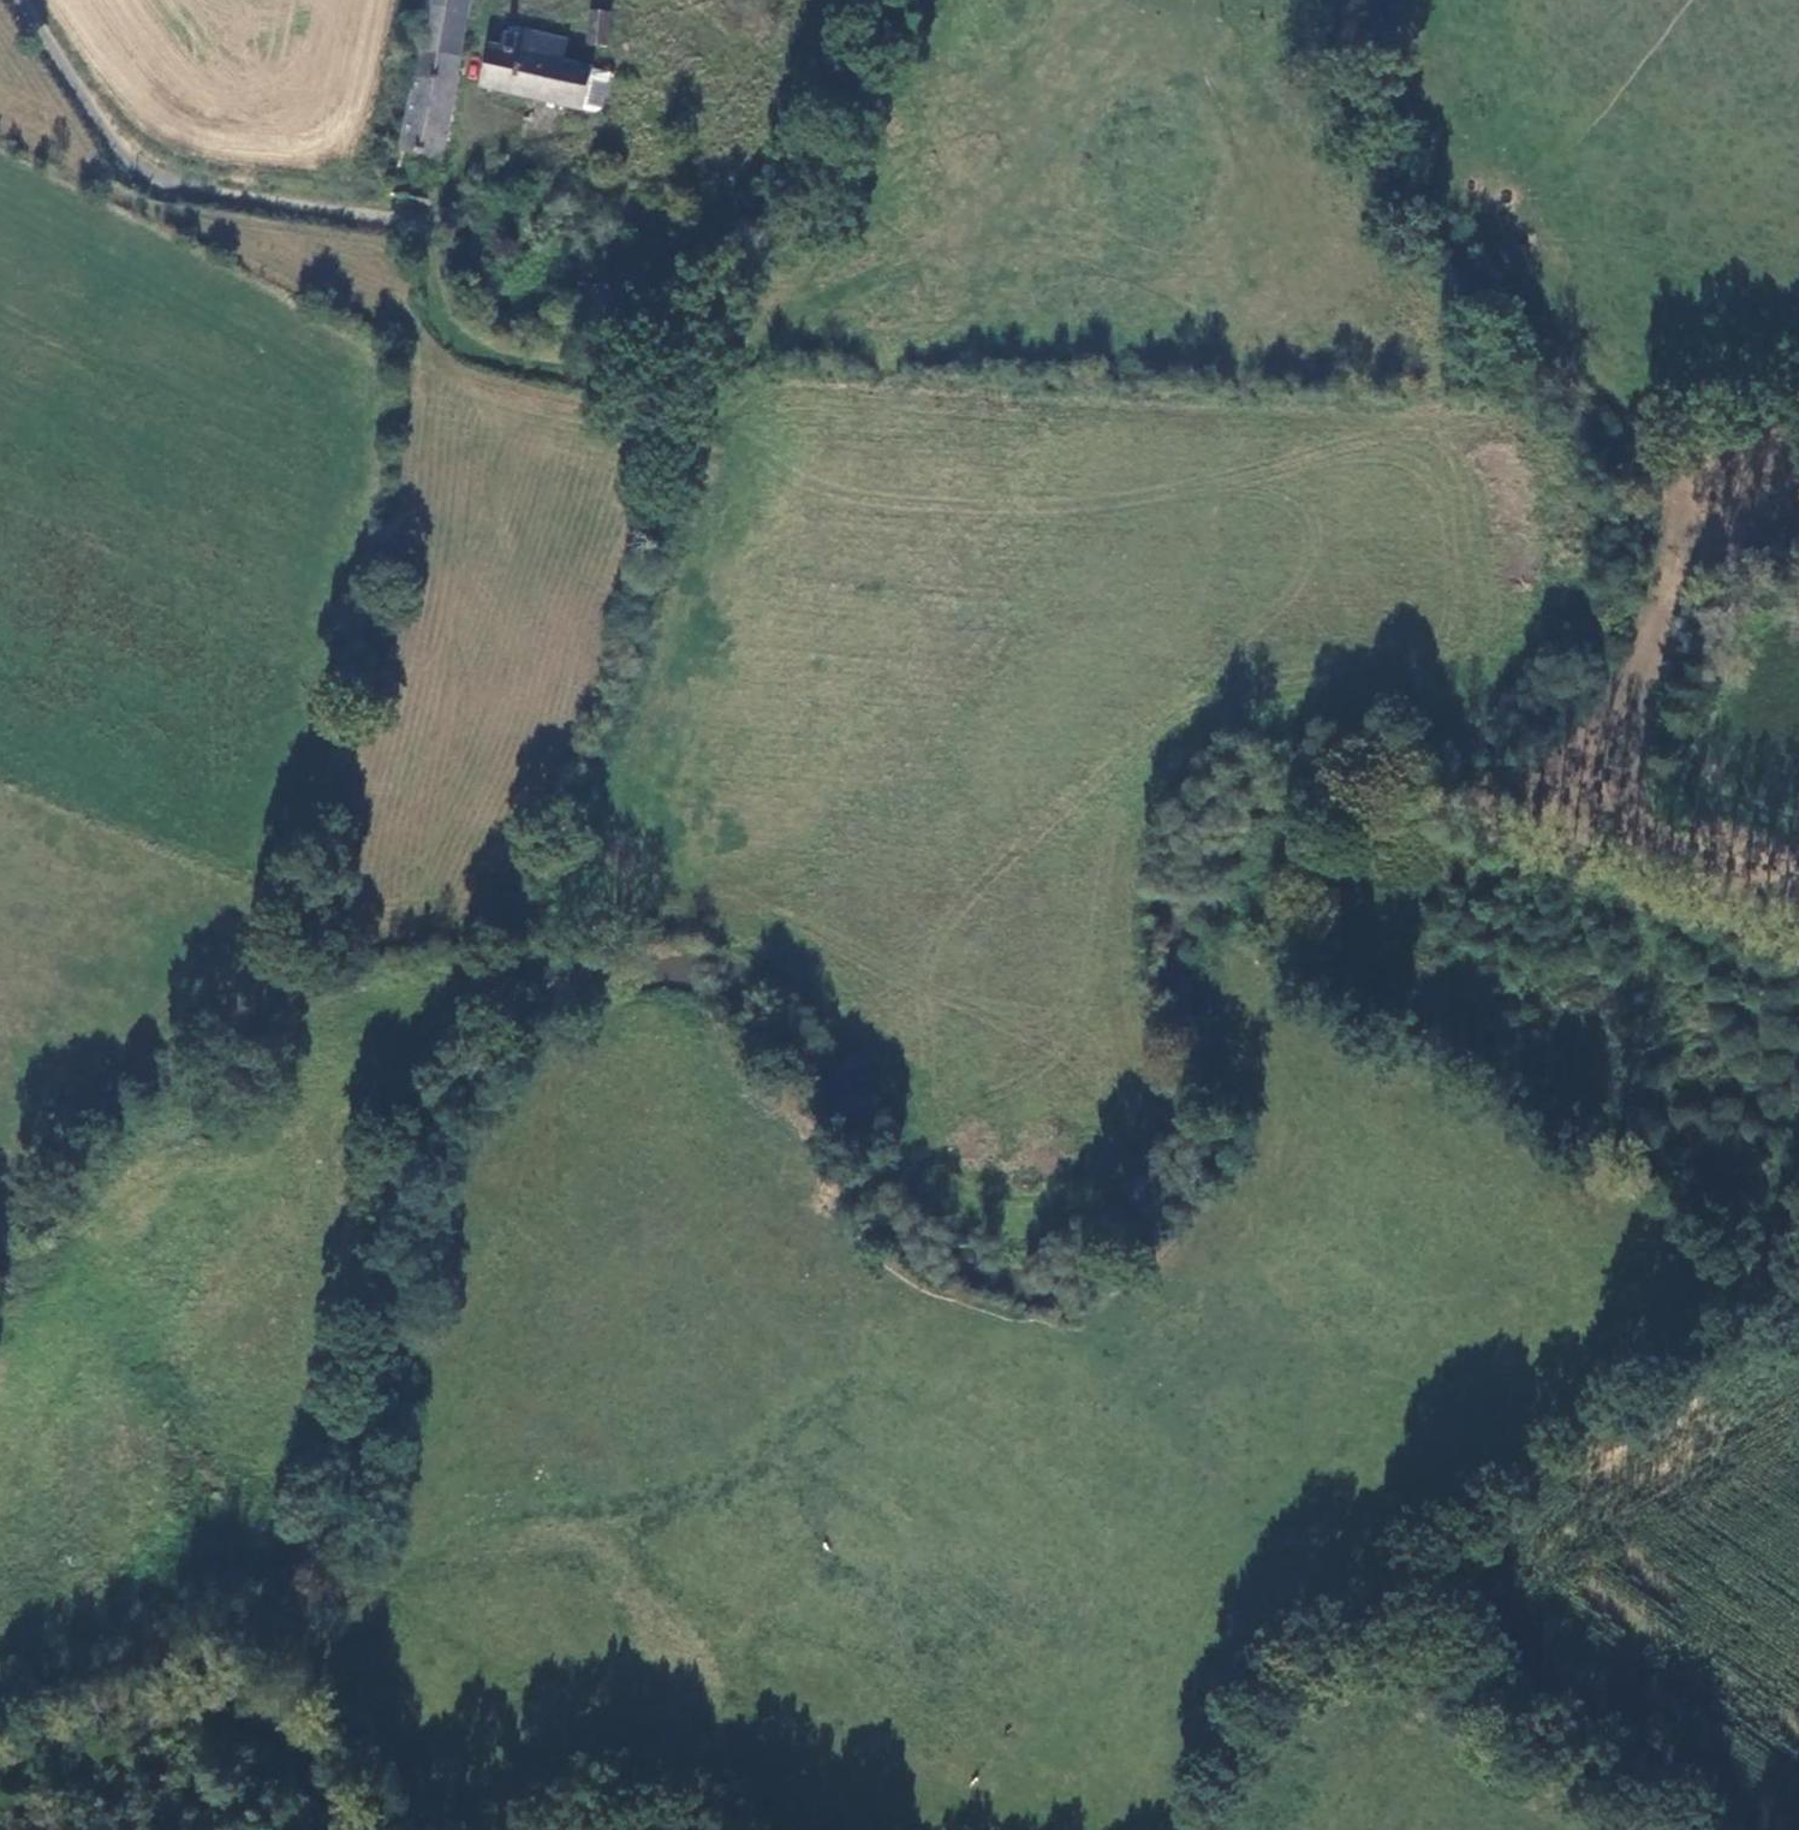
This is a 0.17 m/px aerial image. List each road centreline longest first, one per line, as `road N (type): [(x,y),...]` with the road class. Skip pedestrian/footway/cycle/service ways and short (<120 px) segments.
road 1 (unclassified): [(21,0),(117,153),(157,184),(423,223)]

